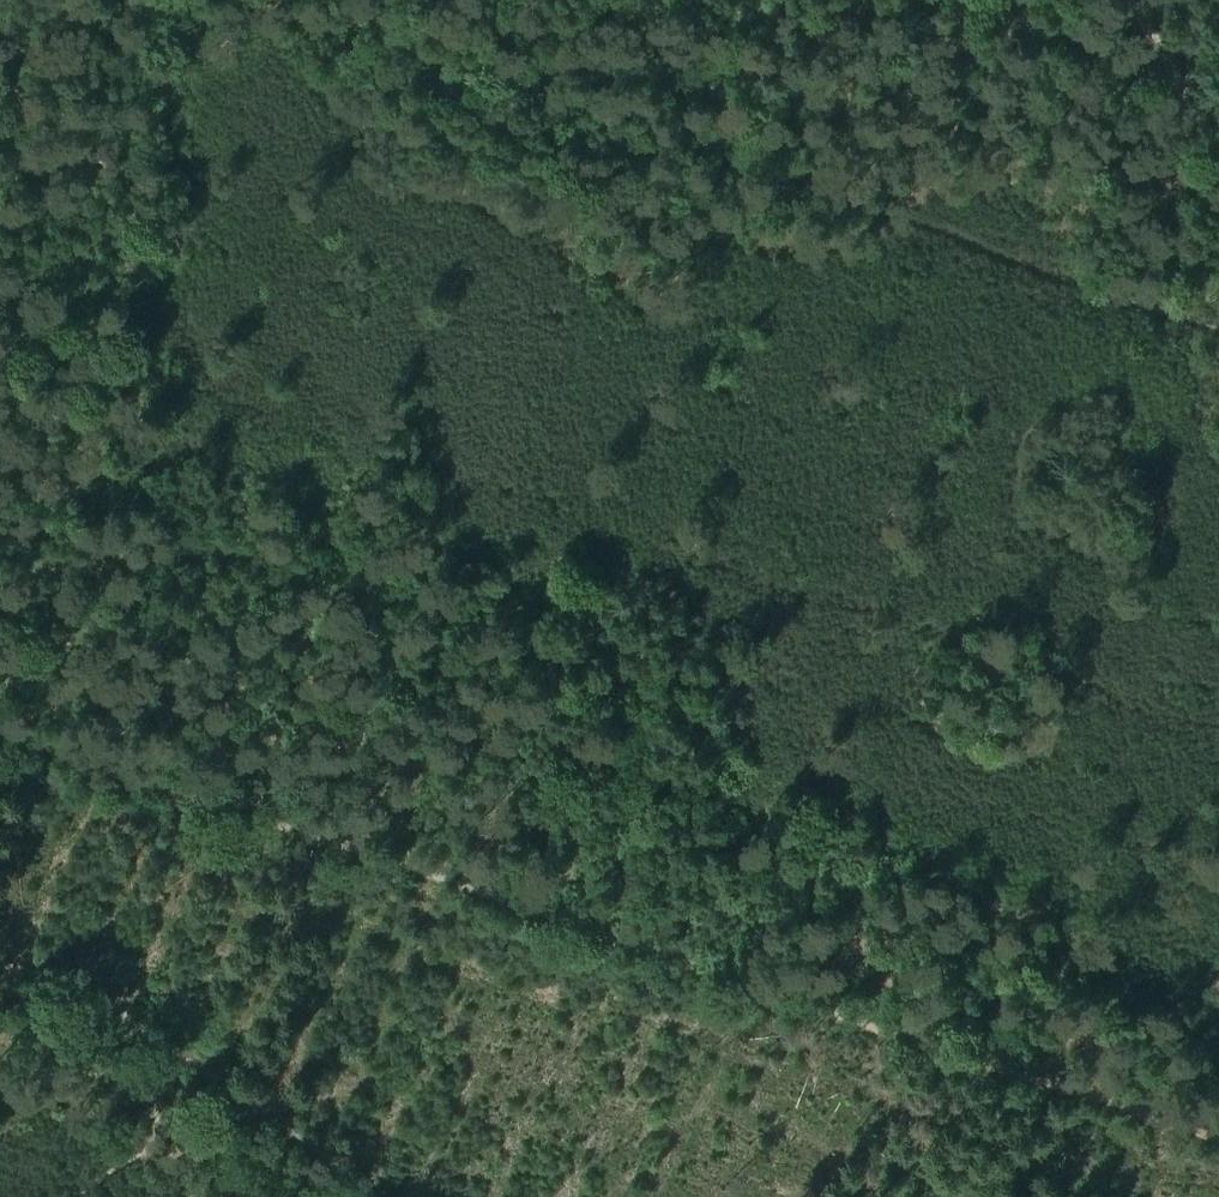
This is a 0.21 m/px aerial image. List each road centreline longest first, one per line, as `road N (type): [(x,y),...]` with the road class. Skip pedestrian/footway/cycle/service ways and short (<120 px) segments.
road 1 (track): [(0,740),(348,845),(1218,1141)]
road 2 (track): [(370,1196),(179,1035),(0,967)]
road 3 (track): [(1218,146),(1131,0)]

